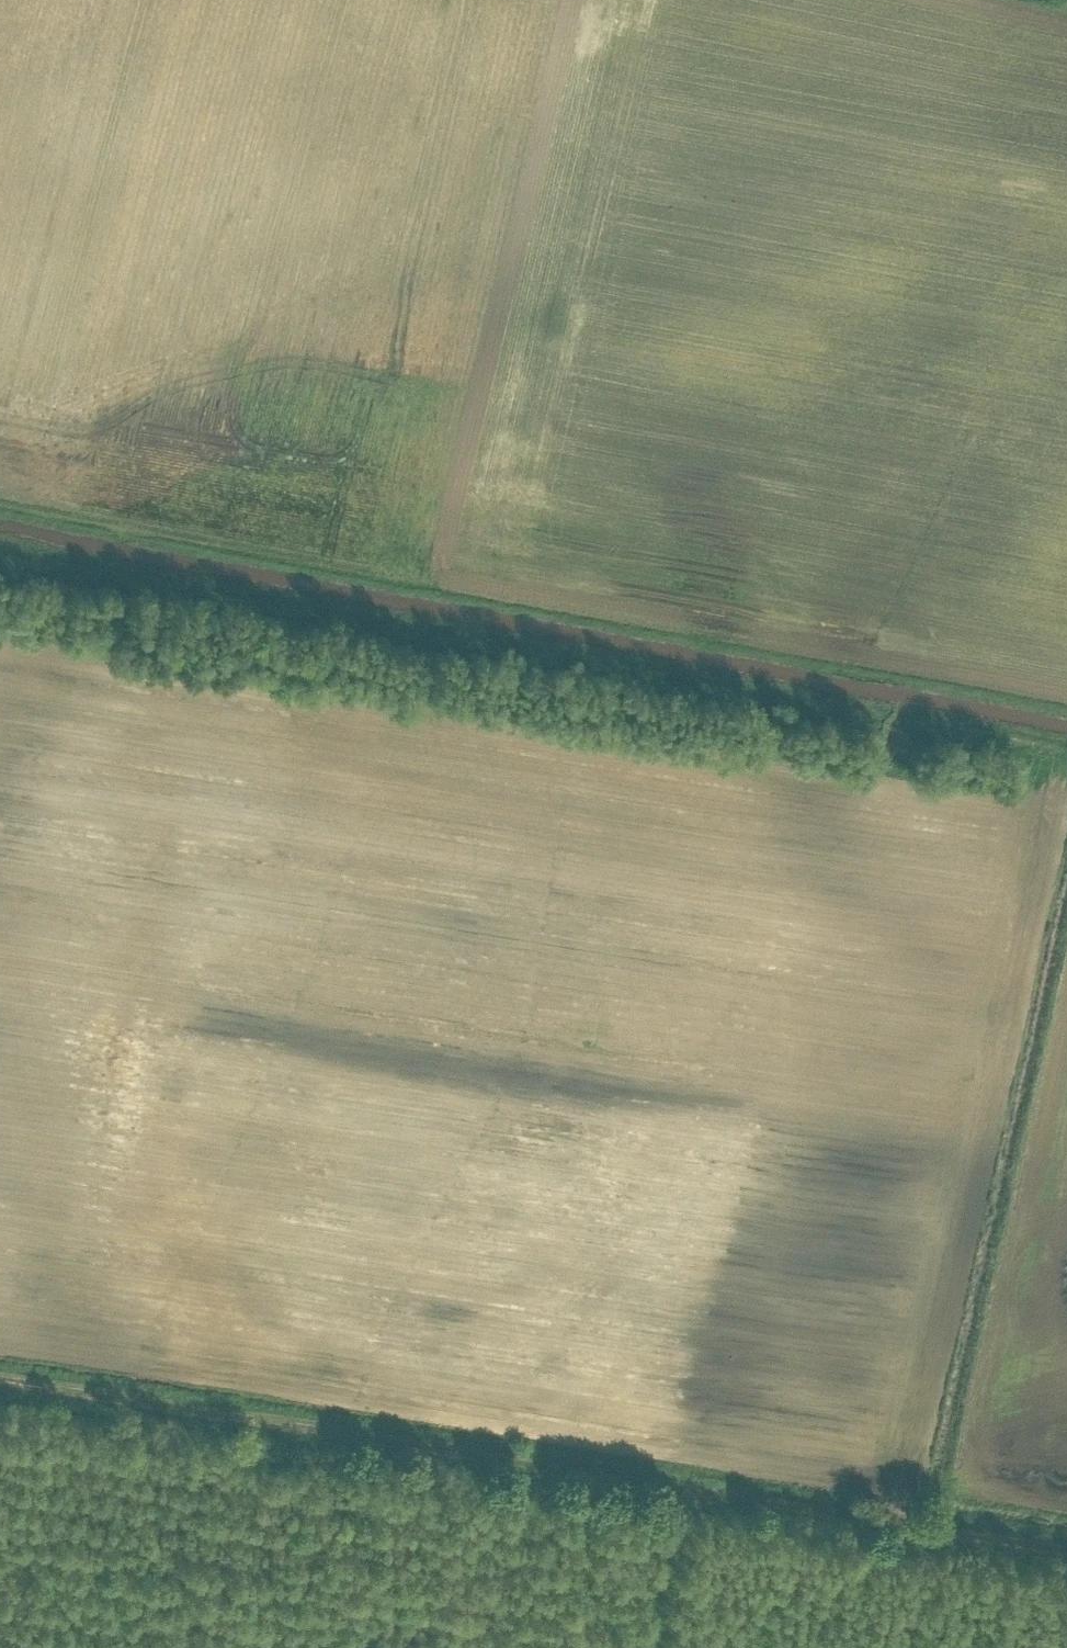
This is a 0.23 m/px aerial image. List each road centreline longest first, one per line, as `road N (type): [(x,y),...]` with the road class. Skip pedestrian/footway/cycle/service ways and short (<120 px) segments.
road 1 (track): [(1066,1548),(0,1381)]

